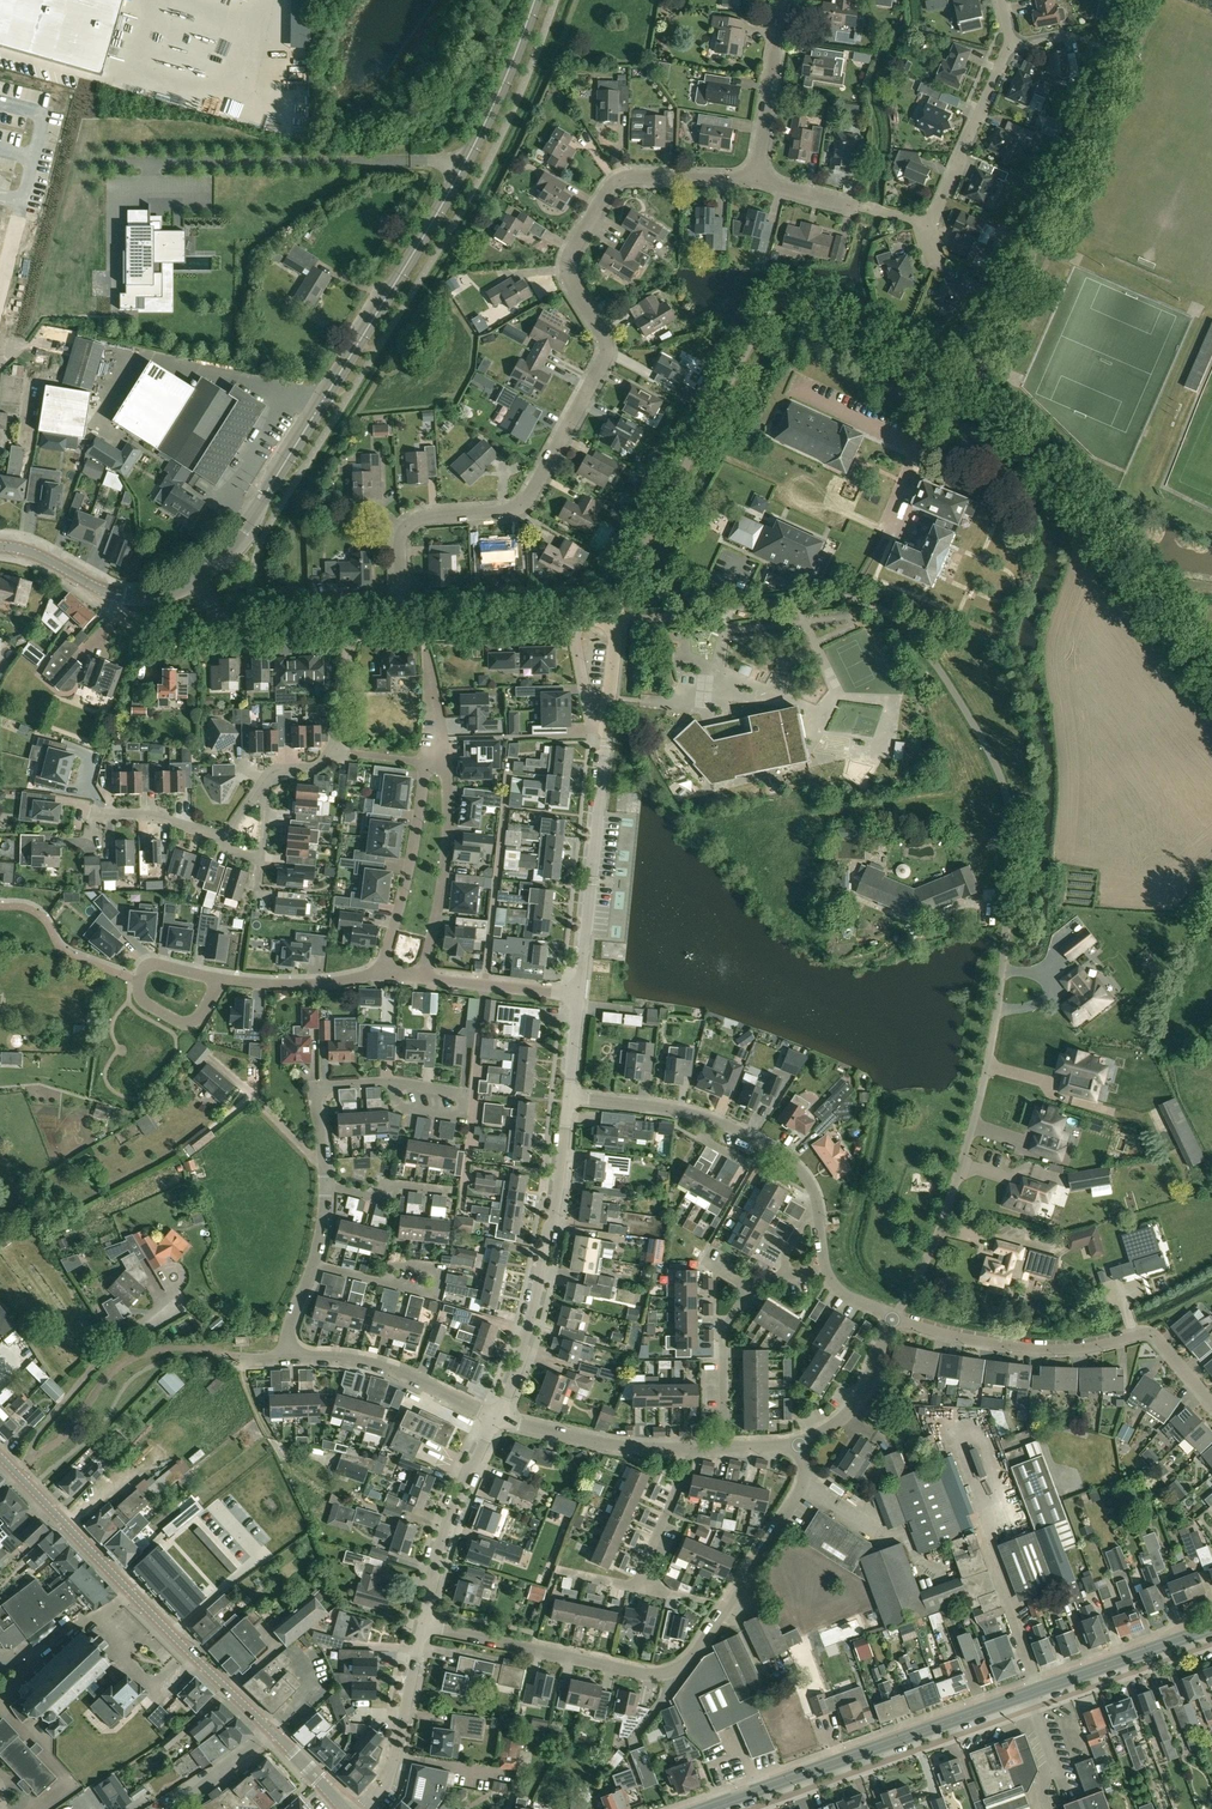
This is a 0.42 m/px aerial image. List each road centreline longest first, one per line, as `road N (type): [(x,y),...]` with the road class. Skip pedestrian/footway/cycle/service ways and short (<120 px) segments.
road 1 (residential): [(896,1318),(942,1225),(992,1045),(1011,832),(999,772),(923,646),(876,607),(795,599),(616,619)]
road 2 (residential): [(399,622),(404,533),(425,518),(522,507),(606,360),(604,336),(567,267),(616,183),(755,181)]
road 3 (tertiary): [(196,578),(266,494),(418,247),(489,116),(535,0)]
road 4 (residential): [(616,619),(636,561),(773,304),(806,299),(938,374),(972,375)]
road 5 (tertiary): [(706,1808),(1211,1627)]
road 6 (residential): [(420,1620),(647,1672),(678,1666),(727,1610),(802,1483),(797,1441)]
road 7 (tertiary): [(345,1808),(0,1455)]
road 8 (residential): [(1211,1404),(1152,1335),(1043,1351),(971,1343),(896,1318)]
road 9 (residential): [(494,1415),(530,1319),(568,1097)]
road 10 (residential): [(817,1214),(803,1174),(739,1131),(680,1110),(568,1097)]
road 11 (residential): [(578,995),(609,727)]
road 12 (residential): [(439,747),(426,762),(409,873),(379,975)]
road 13 (residential): [(439,747),(448,832),(420,981)]
road 14 (residential): [(484,986),(509,763)]
road 15 (residential): [(420,1620),(448,1518),(494,1415)]
road 16 (residential): [(494,1415),(360,1358),(288,1357)]
road 17 (residential): [(267,780),(279,769),(328,760),(354,624)]
road 18 (residential): [(364,1808),(390,1780),(420,1620)]
road 19 (residential): [(494,1415),(579,1436),(689,1445)]
road 20 (residential): [(930,226),(1010,47)]
road 21 (residential): [(755,181),(785,0)]
road 22 (residential): [(196,578),(232,626),(354,624)]
road 23 (residential): [(930,226),(755,181)]
road 24 (residential): [(720,1445),(722,1331),(763,1281)]
road 25 (residential): [(399,622),(572,619)]
road 26 (residential): [(325,1184),(322,1088),(394,1081)]
road 27 (residential): [(797,1441),(842,1421),(896,1318)]
road 28 (residential): [(225,978),(379,975)]
road 29 (residential): [(636,1584),(689,1445)]
road 30 (residential): [(463,1192),(402,1185),(370,1196),(325,1184)]
road 31 (residential): [(224,836),(137,813),(93,814)]
road 32 (residential): [(137,980),(147,1002),(183,1024),(202,1019),(225,978)]
road 33 (residential): [(572,619),(591,724),(609,727)]

